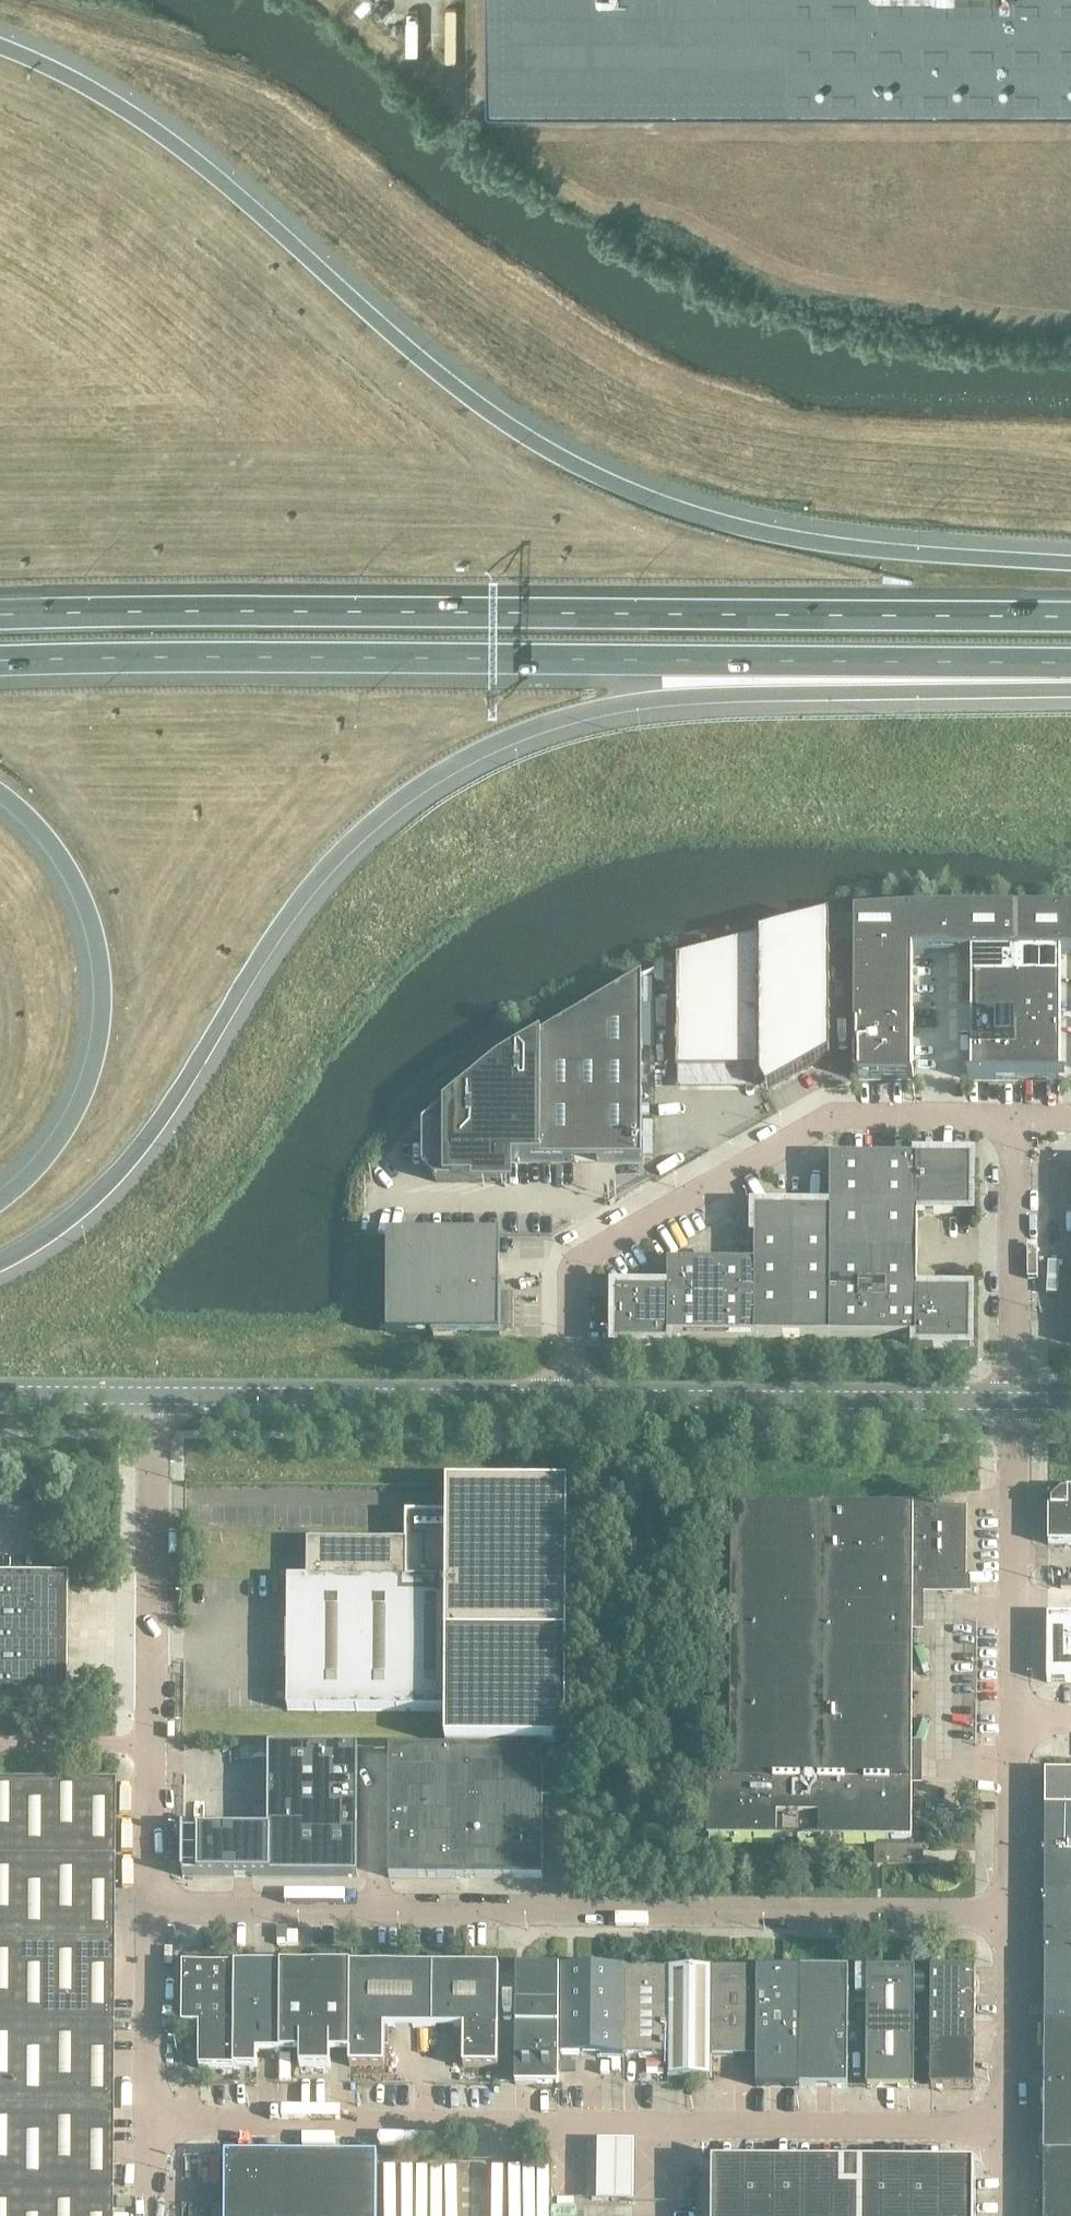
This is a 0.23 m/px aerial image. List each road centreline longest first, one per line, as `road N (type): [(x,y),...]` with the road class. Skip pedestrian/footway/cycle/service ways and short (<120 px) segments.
road 1 (motorway): [(0,1266),(86,1218),(137,1166),(288,908),(384,815),(477,753),(576,715),(706,696),(1070,674)]
road 2 (motorway): [(1070,559),(794,540),(657,498),(564,457),(107,92),(0,39)]
road 3 (motorway): [(0,660),(1070,662)]
road 4 (motorway): [(1070,615),(0,614)]
road 5 (unclassified): [(1012,1917),(146,1910)]
road 6 (unclassified): [(147,2123),(1009,2131)]
road 7 (unclassified): [(570,1402),(576,1280),(597,1249),(839,1117),(1016,1120)]
road 8 (unclassified): [(157,1394),(146,1910)]
road 9 (motorway): [(0,793),(66,856),(87,899),(98,949),(101,1041),(77,1122),(56,1154),(0,1201)]
road 10 (secondary): [(1015,1403),(570,1402)]
road 11 (secondary): [(570,1402),(157,1394)]
road 12 (unclassified): [(1016,1721),(1015,1403)]
road 13 (unclassified): [(1016,1120),(1015,1403)]
road 14 (unclassified): [(1009,2131),(1012,1917)]
road 15 (unclassified): [(146,1910),(147,2123)]
road 16 (unclassified): [(1012,1917),(1016,1721)]
road 17 (secondary): [(157,1394),(0,1393)]

